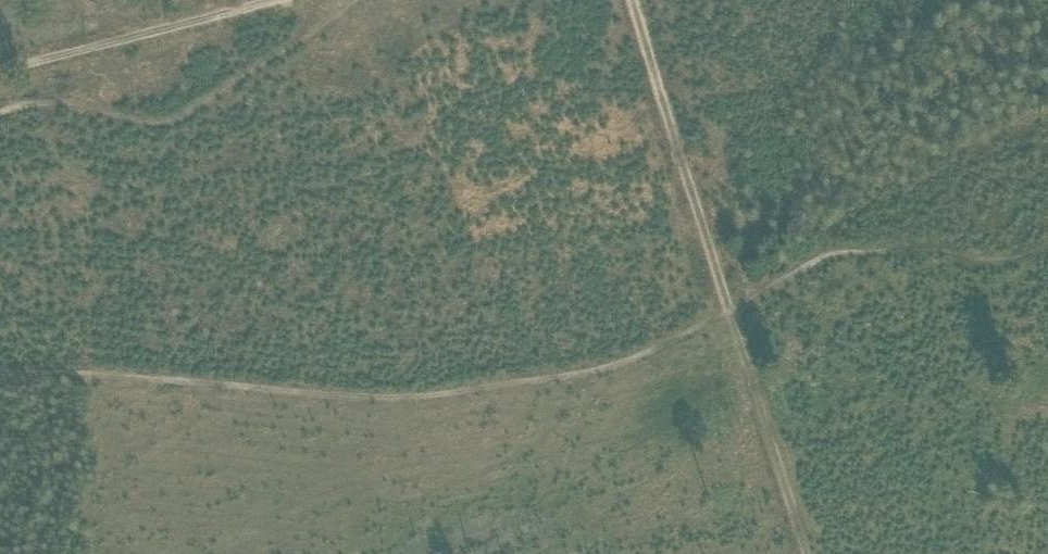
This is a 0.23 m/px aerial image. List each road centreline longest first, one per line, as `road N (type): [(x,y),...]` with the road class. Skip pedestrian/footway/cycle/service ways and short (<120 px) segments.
road 1 (track): [(633,0),(729,313)]
road 2 (track): [(280,0),(0,70)]
road 3 (track): [(729,313),(804,553)]

